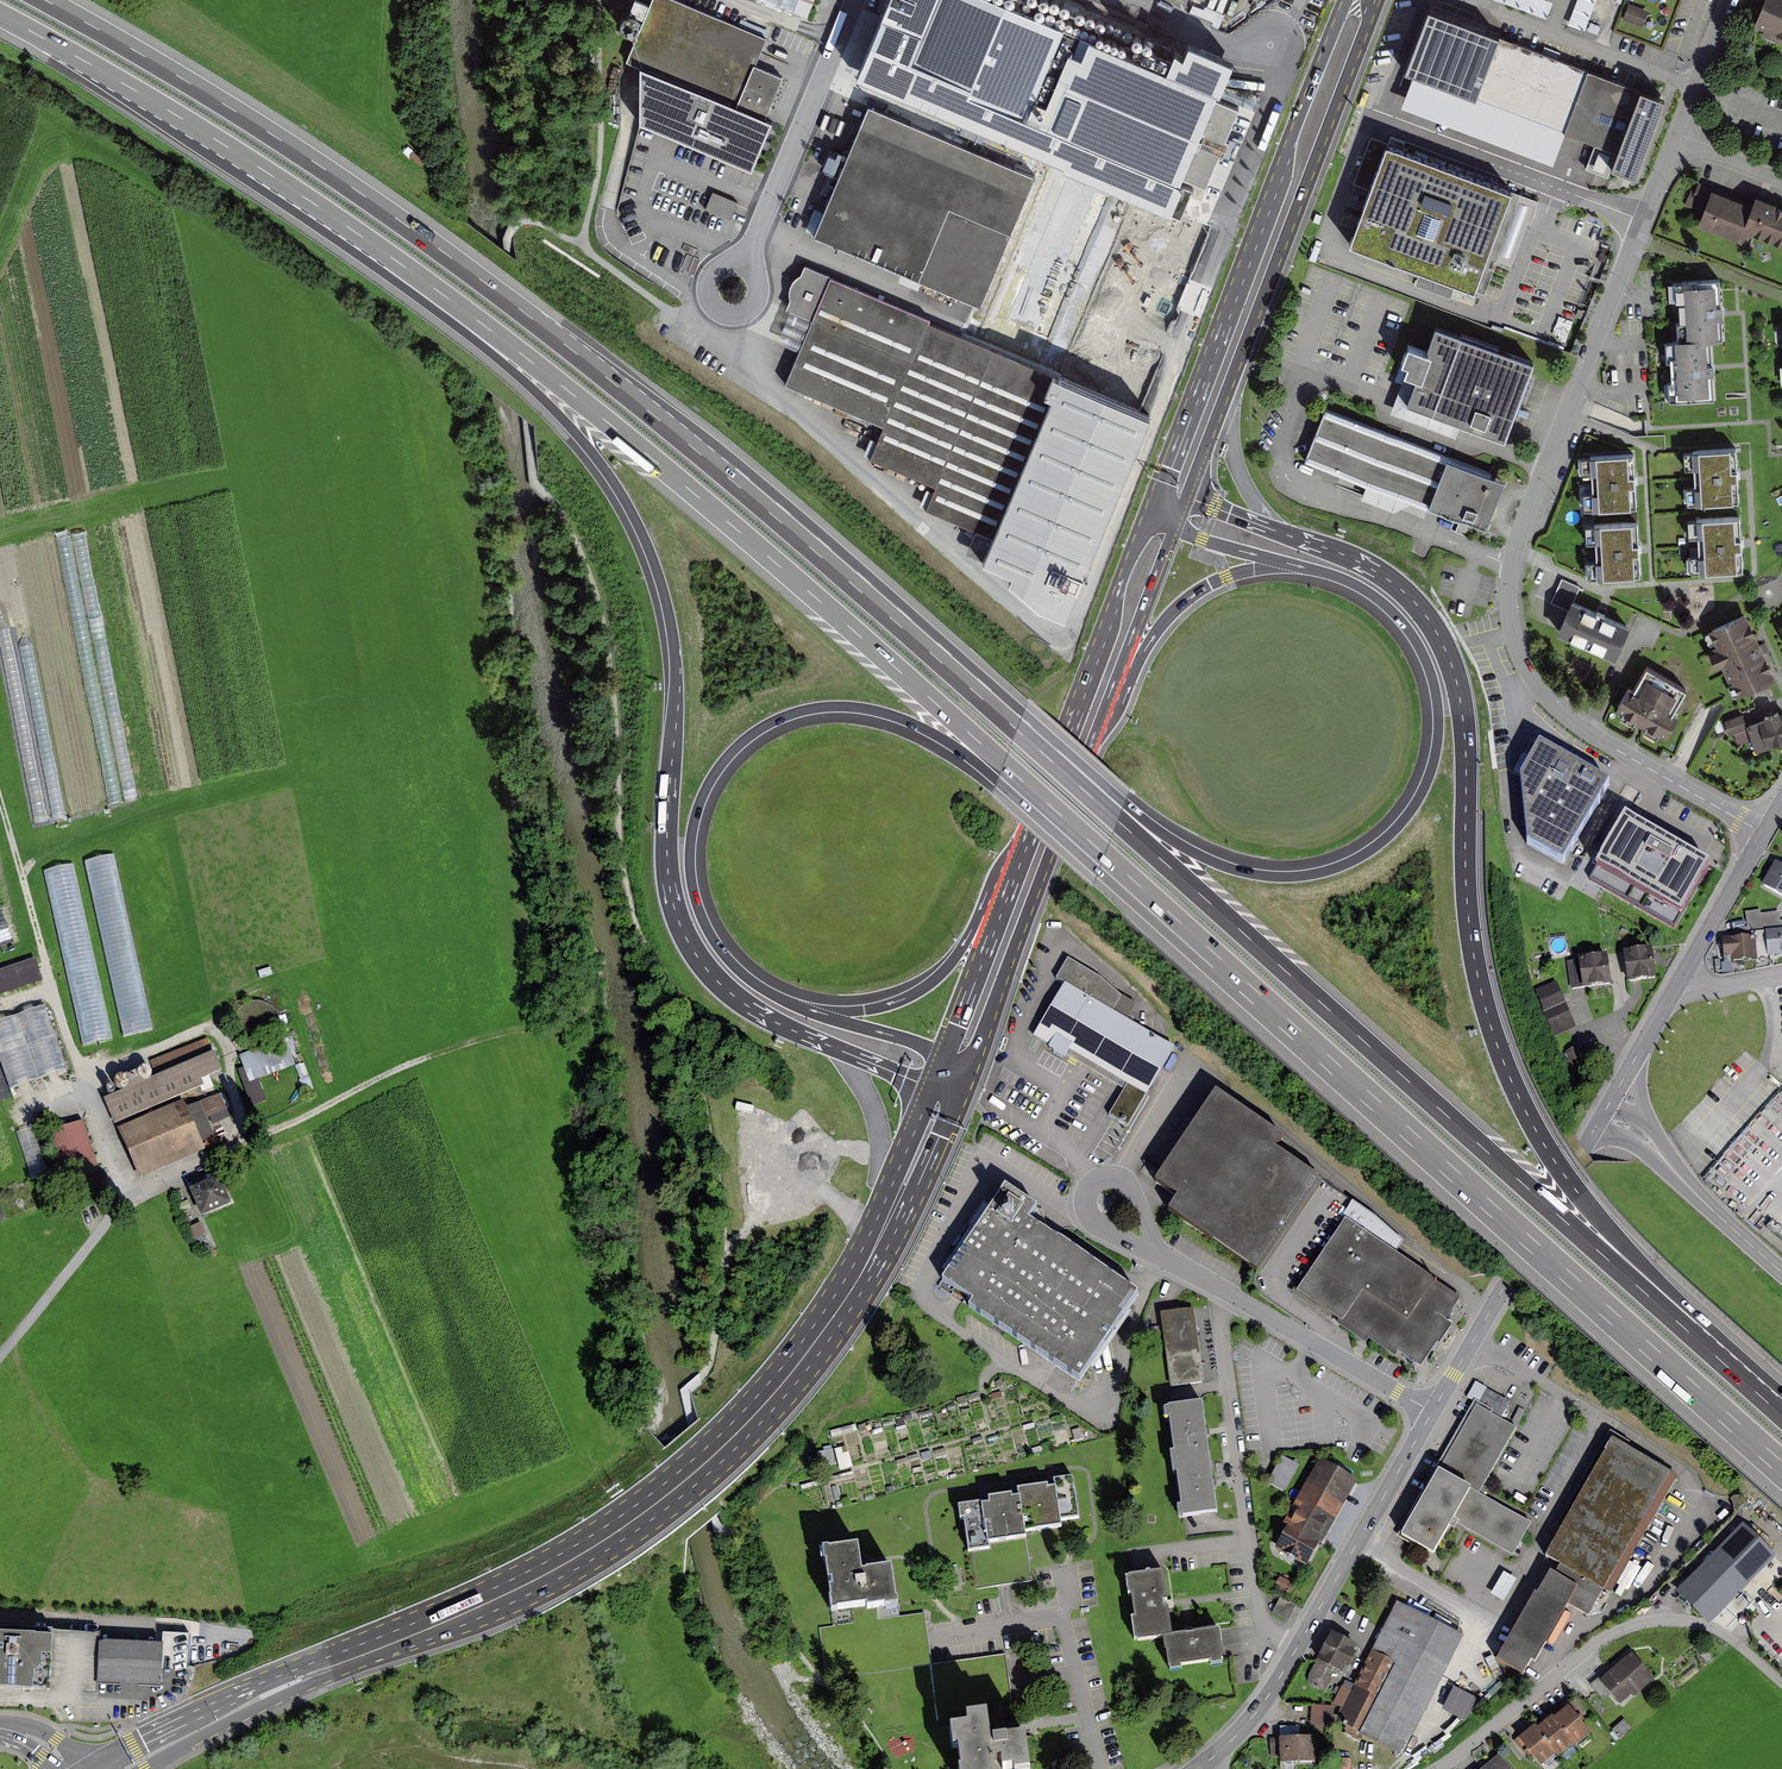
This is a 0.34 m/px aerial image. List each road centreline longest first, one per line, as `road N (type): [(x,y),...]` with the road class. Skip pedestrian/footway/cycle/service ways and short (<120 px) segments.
road 1 (motorway): [(1017,729),(741,487),(449,255),(243,115),(46,0)]
road 2 (motorway): [(1733,1371),(1585,1203),(1540,1139),(1501,1057),(1468,923),(1462,710),(1433,626),(1374,570),(1194,500)]
road 3 (primary): [(923,1113),(836,1295),(767,1386),(666,1483),(498,1587),(286,1673),(88,1768)]
road 4 (primary): [(144,1768),(304,1686),(546,1586),(672,1505),(776,1406),(840,1324),(895,1234),(951,1109)]
road 5 (motorway): [(398,263),(572,432),(642,537),(674,659),(667,852),(687,940),(719,983),(759,1014),(917,1082)]
road 6 (motorway): [(398,263),(691,492),(1141,894)]
road 7 (motorway): [(1733,1371),(1017,729)]
road 8 (motorway): [(1141,894),(1781,1469)]
road 9 (residential): [(1674,139),(1523,521),(1511,565),(1512,628),(1532,681),(1566,717),(1763,833)]
road 10 (motorway): [(820,1014),(738,971),(712,938),(692,885),(692,830),(706,786),(744,742),(786,718),(849,709),(918,729),(997,781),(1109,883),(1141,894)]
road 11 (motorway): [(1301,567),(1346,582),(1386,608),(1418,647),(1434,690),(1437,731),(1426,780),(1398,824),(1363,853),(1299,875),(1226,865),(1123,808),(1017,729)]
road 12 (primary): [(1190,486),(1376,0)]
road 13 (primary): [(1349,0),(1166,483)]
road 14 (motorway): [(0,15),(220,143),(398,263)]
road 15 (track): [(0,1007),(52,988),(78,1064),(88,1071),(217,1026),(240,1148),(213,1164)]
road 16 (residential): [(1438,1768),(1601,1639),(1645,1621),(1713,1627),(1781,1684)]
road 17 (primary): [(974,1054),(1105,710)]
road 18 (residential): [(1219,1316),(1263,1632),(1297,1648)]
road 19 (primary): [(1144,530),(1023,858)]
road 20 (primary): [(1432,1412),(1595,1128)]
road 21 (residential): [(743,261),(855,0)]
road 22 (residential): [(935,1637),(1058,1620),(1100,1768)]
road 23 (motorway): [(1023,858),(990,886),(962,949),(932,982),(893,1004),(820,1014)]
road 24 (primary): [(1297,1648),(1432,1412)]
road 25 (motorway): [(1105,710),(1167,617),(1190,597),(1250,571),(1301,567)]
road 26 (track): [(581,240),(598,187),(602,0)]
road 27 (residential): [(1228,1297),(1432,1412)]
road 28 (primary): [(1023,858),(940,1071)]
road 29 (primary): [(1105,710),(1179,513)]
road 30 (primary): [(1595,1128),(1647,1154),(1752,1247)]
road 31 (track): [(534,1768),(397,1750),(363,1752),(347,1768)]
road 32 (residential): [(734,259),(709,272),(704,290),(710,308),(728,317),(747,315),(760,301),(762,282),(743,261)]
road 33 (track): [(529,423),(510,255)]
road 34 (residential): [(1160,1259),(1149,1217),(1119,1178),(1101,1178),(1086,1196),(1098,1226)]
road 35 (primary): [(1752,1247),(1647,1121)]
road 36 (tertiary): [(1683,975),(1763,833)]
road 37 (track): [(710,308),(674,311),(581,240)]
road 38 (residential): [(1730,0),(1674,139)]
road 39 (primary): [(1208,1762),(1255,1715),(1297,1648)]
road 40 (motorway): [(1179,513),(1202,540),(1301,567)]
road 41 (motorway): [(940,1071),(921,1046),(820,1014)]

